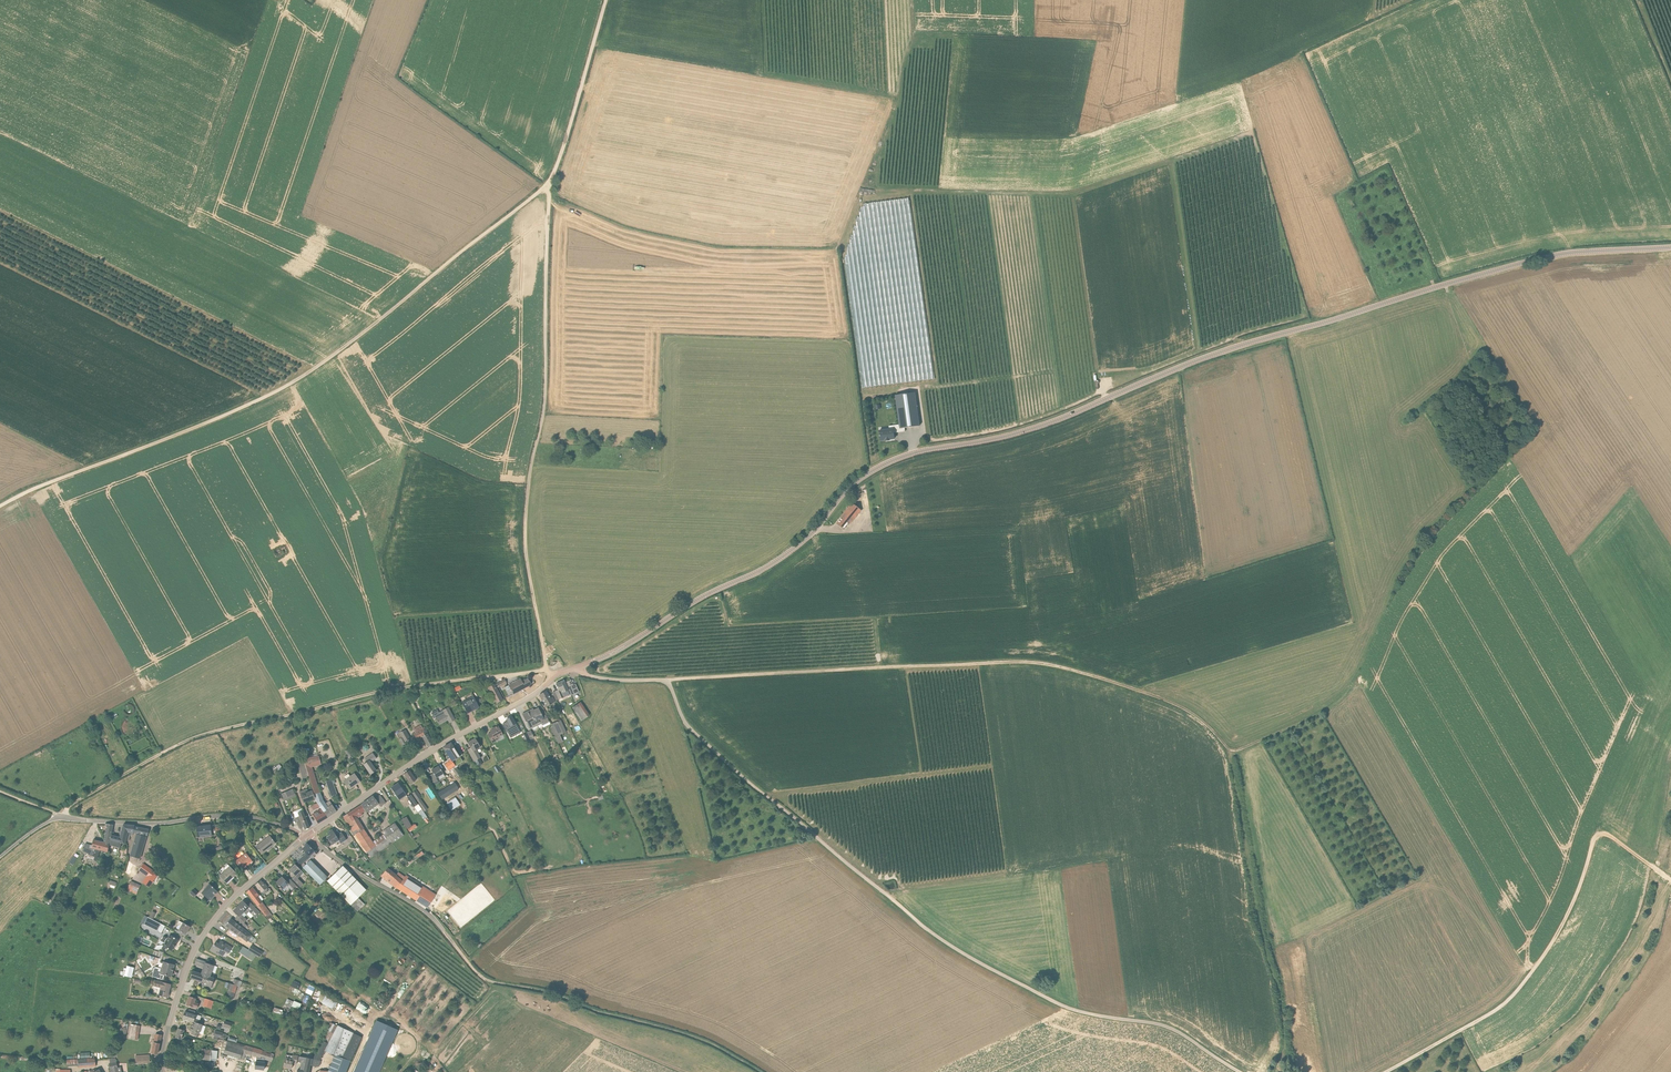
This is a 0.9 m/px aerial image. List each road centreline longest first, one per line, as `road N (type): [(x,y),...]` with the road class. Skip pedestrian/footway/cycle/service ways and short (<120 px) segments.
road 1 (tertiary): [(552,677),(773,563),(813,532),(853,483),(898,458),(1031,428),(1231,349),(1511,266),(1571,252),(1670,247)]
road 2 (track): [(1240,1071),(1172,1029),(1066,1007),(967,956),(734,769),(687,726),(665,680),(603,679),(578,667)]
road 3 (track): [(665,680),(1042,663),(1177,705),(1234,750),(1326,710),(1363,663)]
road 4 (track): [(0,506),(300,378),(549,180)]
road 5 (track): [(62,816),(196,736),(389,690),(546,669)]
road 6 (track): [(549,180),(544,401),(524,533),(546,669)]
road 7 (track): [(1670,880),(1597,833),(1561,927),(1515,993),(1385,1071)]
road 8 (track): [(760,1071),(695,1038),(488,980),(408,901)]
road 9 (track): [(910,0),(901,95),(867,189),(1036,191)]
road 10 (tertiary): [(308,834),(552,677)]
road 11 (tertiary): [(161,1071),(172,1014),(201,938),(232,899),(303,837)]
road 12 (unclassified): [(303,837),(243,816),(154,823),(62,816)]
road 13 (track): [(549,180),(606,0)]
road 14 (unclassified): [(408,901),(308,834)]

